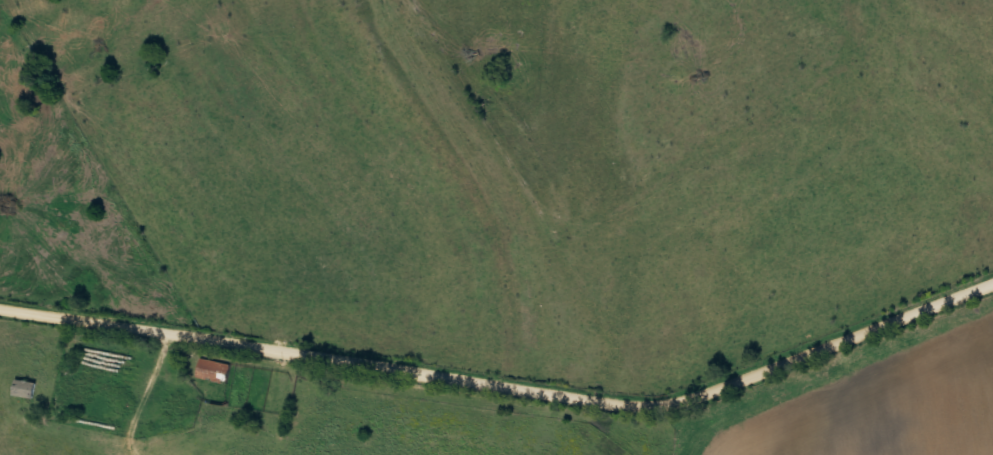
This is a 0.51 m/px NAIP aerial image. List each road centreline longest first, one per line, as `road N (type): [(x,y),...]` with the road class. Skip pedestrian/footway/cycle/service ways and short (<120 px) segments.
road 1 (residential): [(0,311),(629,407),(677,407),(992,287)]

